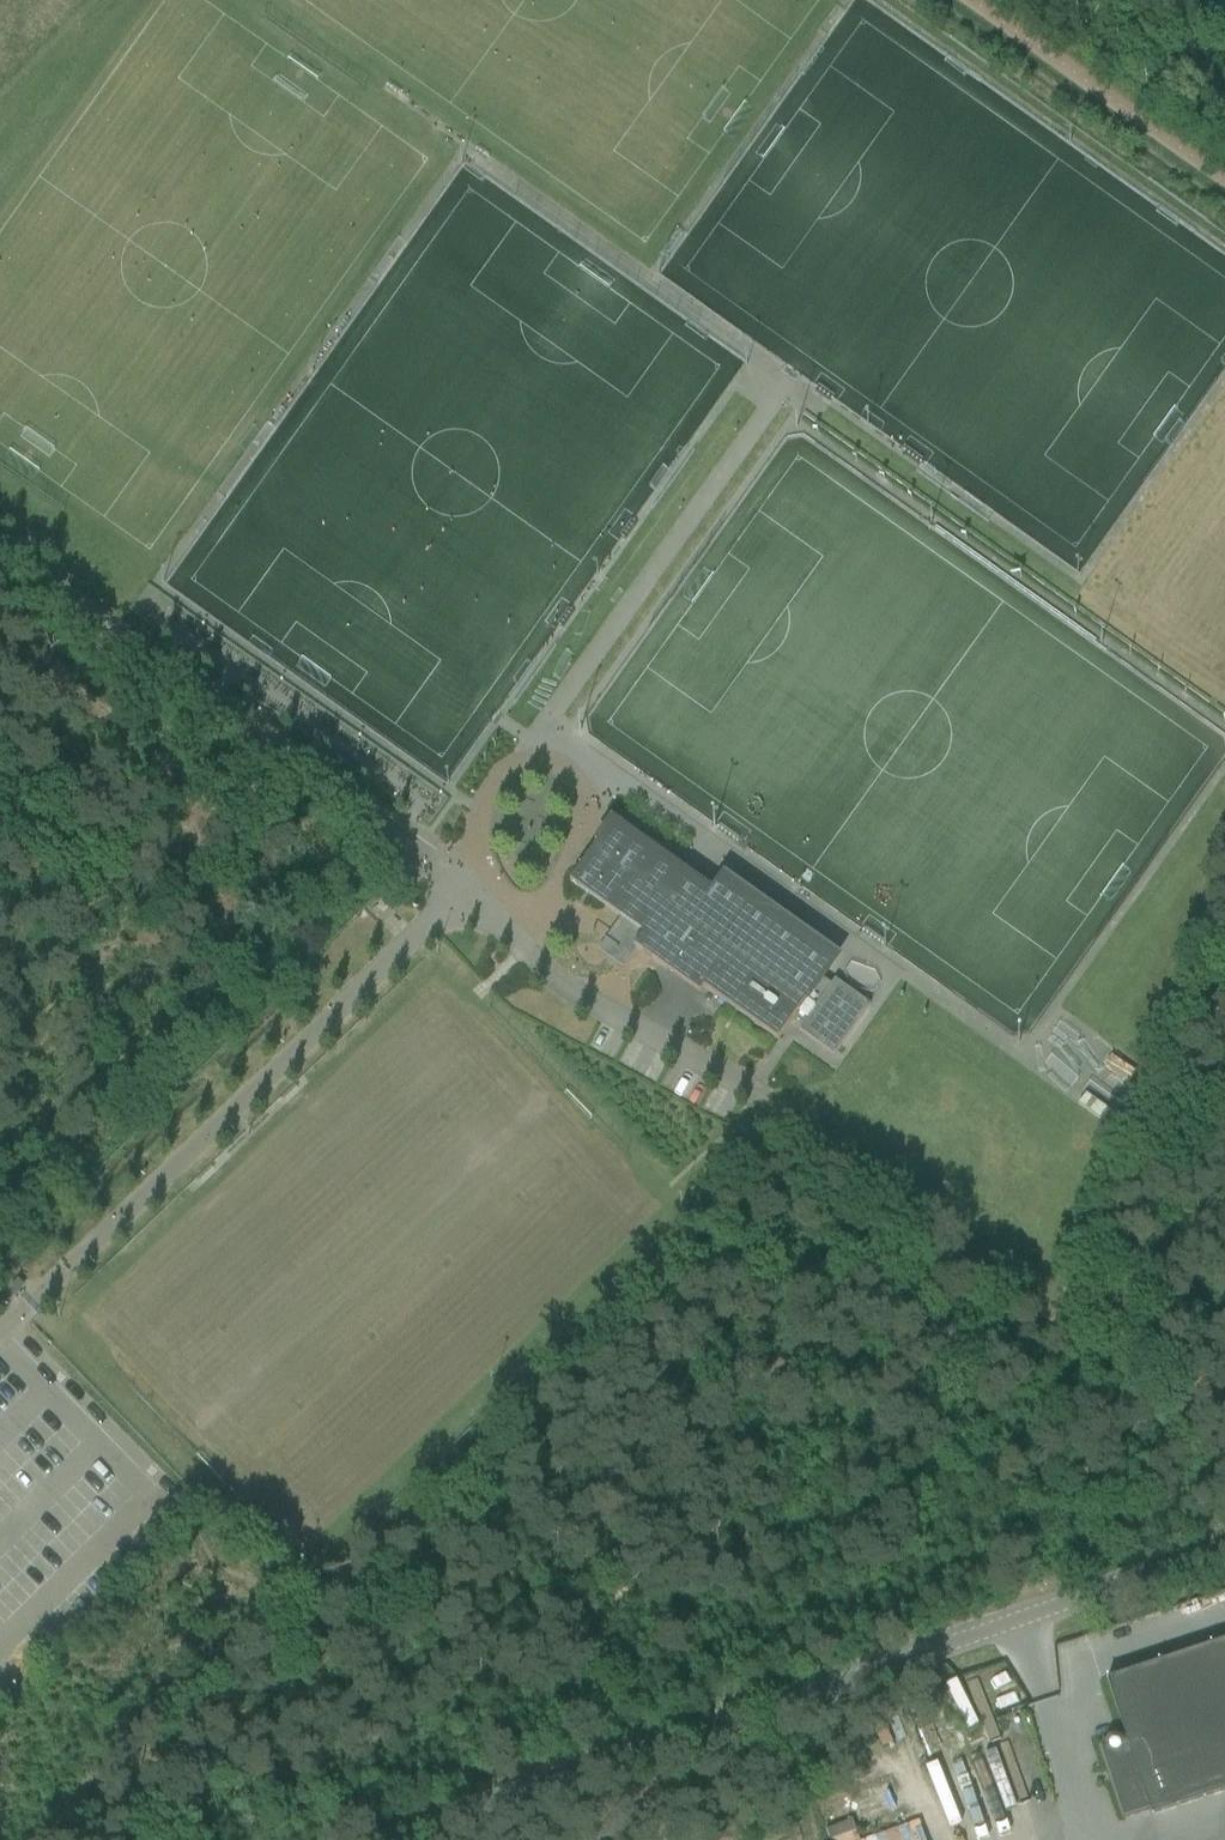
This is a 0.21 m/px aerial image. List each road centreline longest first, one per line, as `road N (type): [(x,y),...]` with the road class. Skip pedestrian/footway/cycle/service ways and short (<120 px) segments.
road 1 (tertiary): [(1224,1551),(398,1839)]

